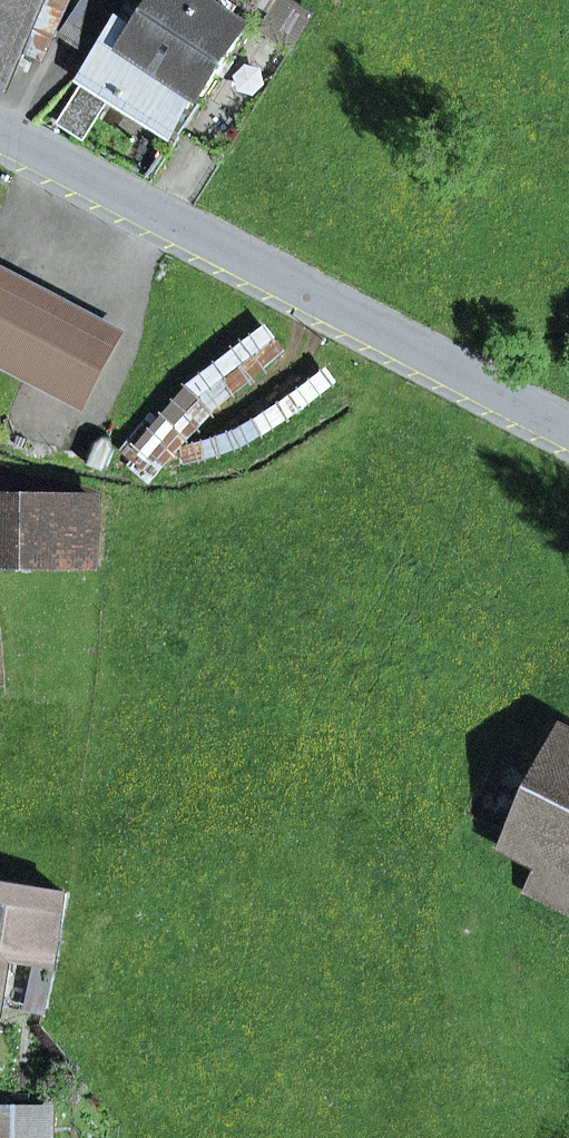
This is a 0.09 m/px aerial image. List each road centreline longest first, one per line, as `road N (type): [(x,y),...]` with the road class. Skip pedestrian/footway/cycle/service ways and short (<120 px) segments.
road 1 (tertiary): [(0,129),(568,432)]

